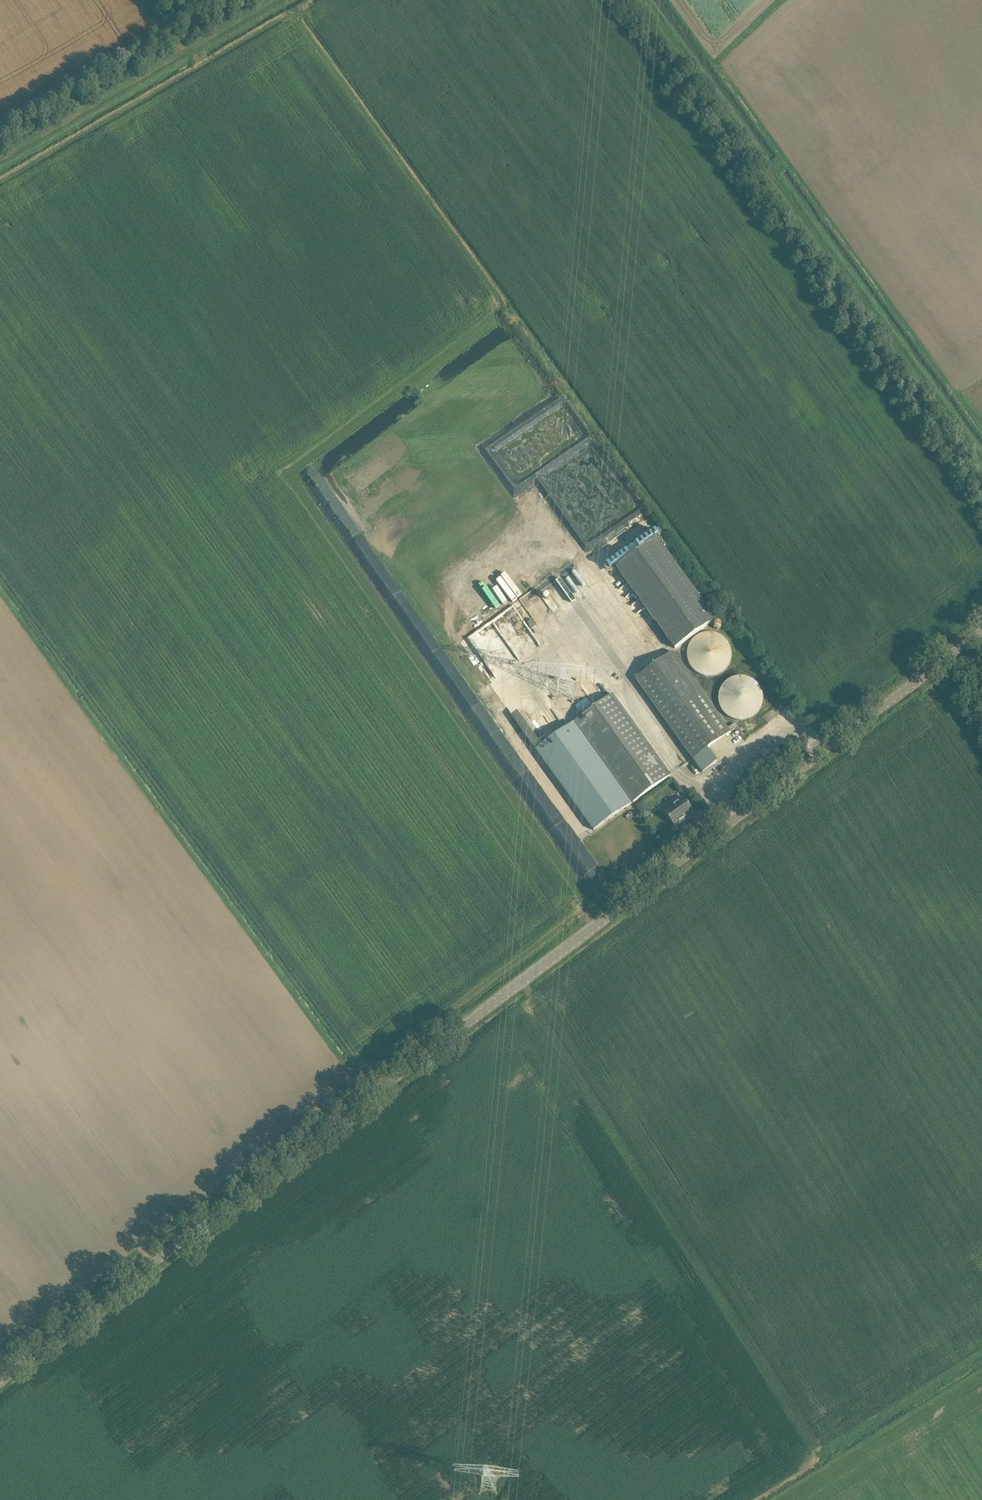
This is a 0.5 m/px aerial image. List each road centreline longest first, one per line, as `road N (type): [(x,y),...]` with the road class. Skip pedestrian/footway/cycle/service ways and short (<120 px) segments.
road 1 (tertiary): [(0,1380),(981,632)]
road 2 (track): [(649,0),(981,457)]
road 3 (track): [(282,0),(0,165)]

